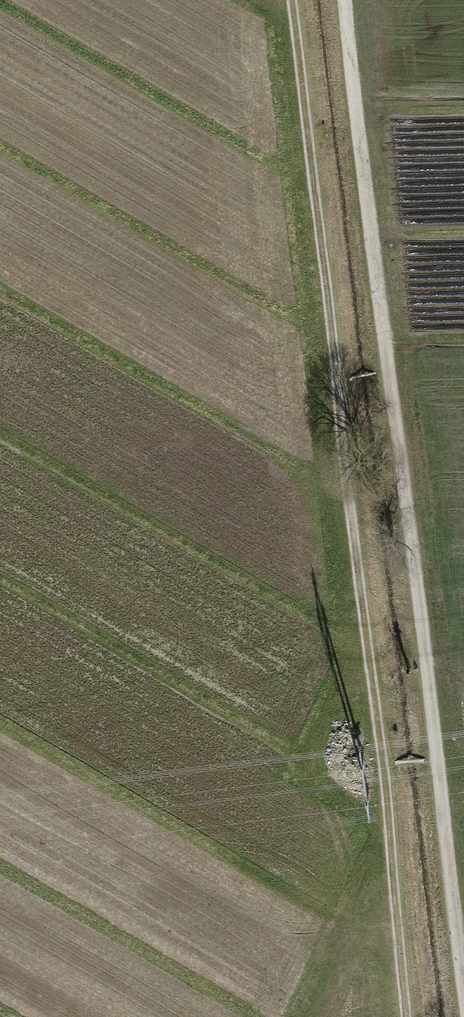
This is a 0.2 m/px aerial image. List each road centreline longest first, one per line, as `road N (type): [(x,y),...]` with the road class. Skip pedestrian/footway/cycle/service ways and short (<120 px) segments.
road 1 (track): [(292,0),(408,1016)]
road 2 (track): [(345,0),(463,1007)]

